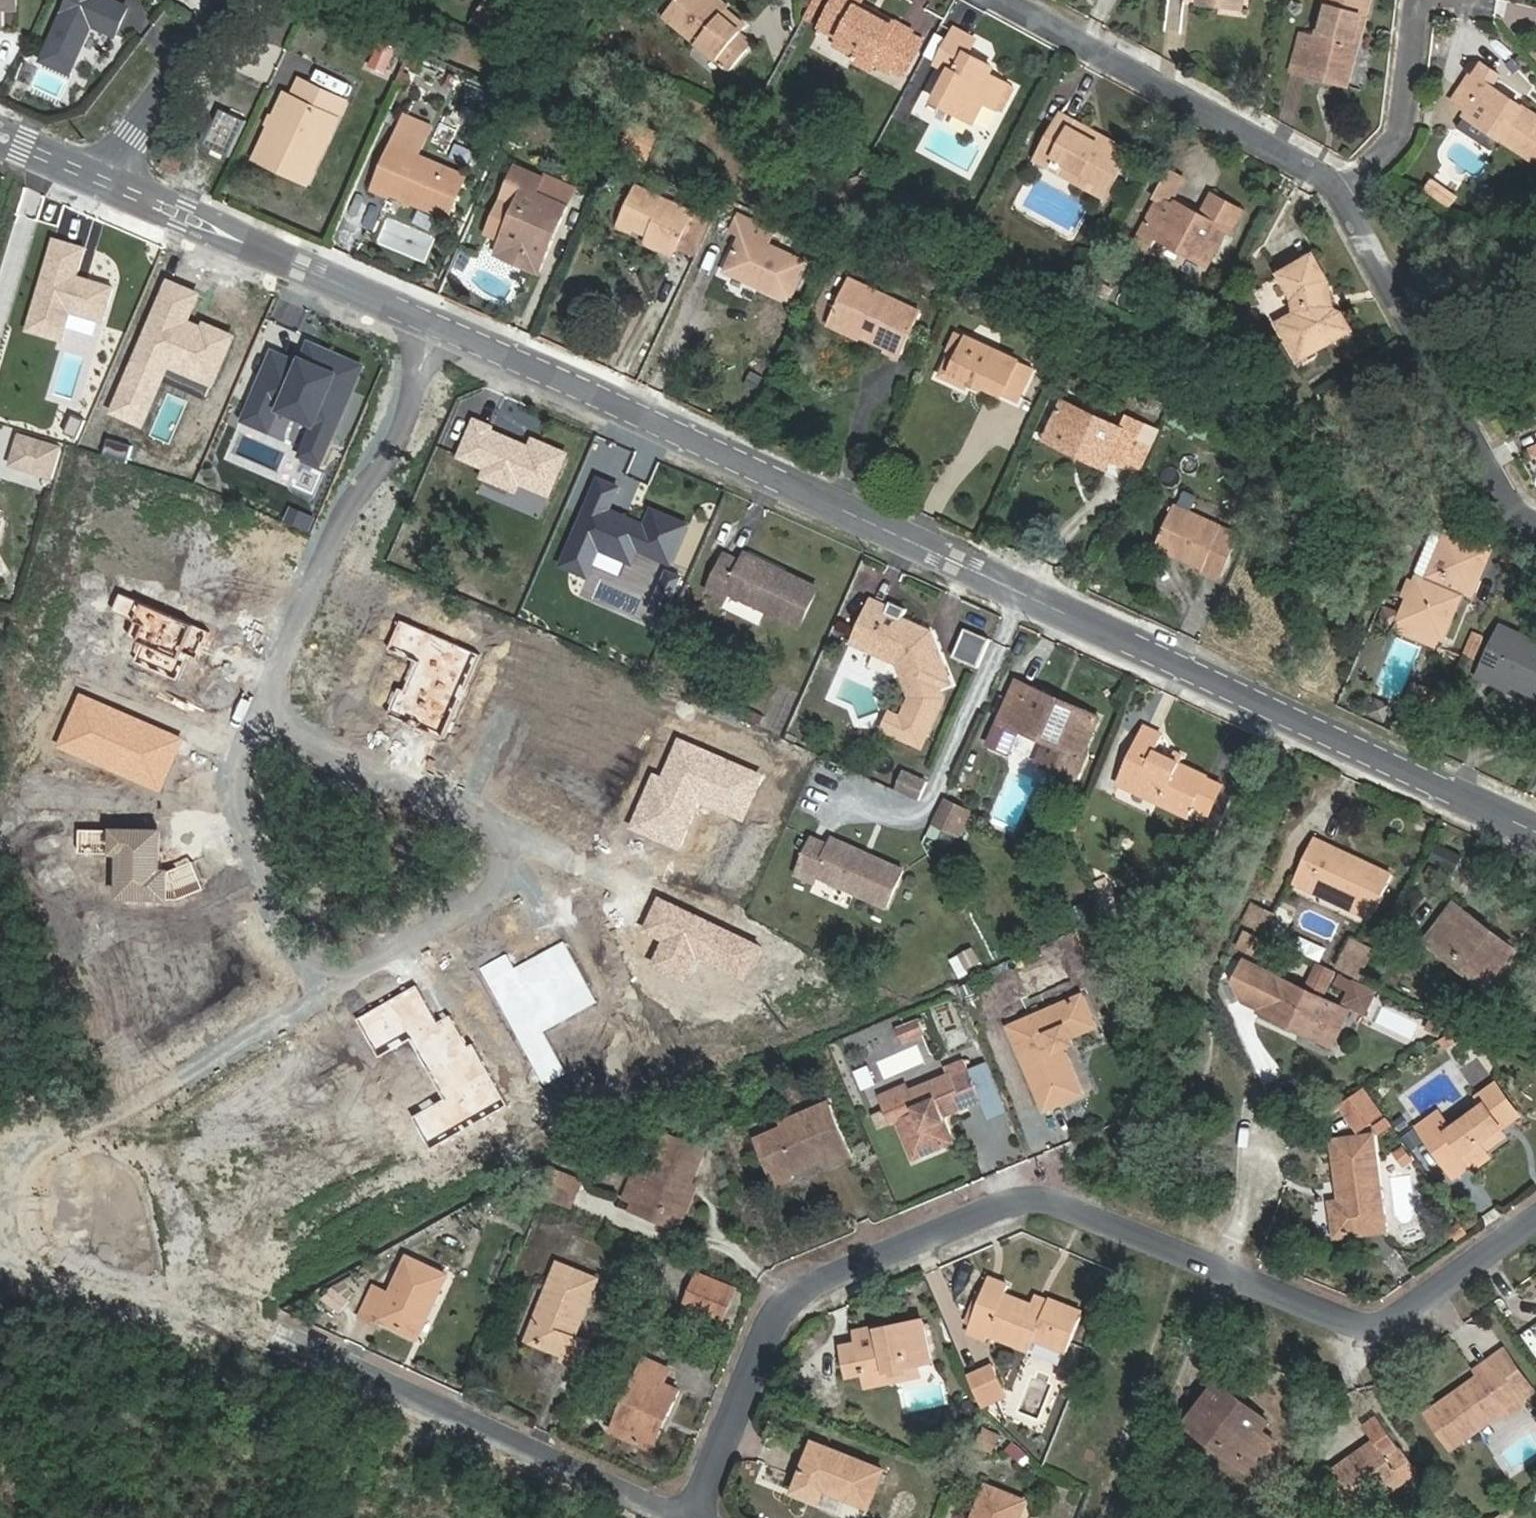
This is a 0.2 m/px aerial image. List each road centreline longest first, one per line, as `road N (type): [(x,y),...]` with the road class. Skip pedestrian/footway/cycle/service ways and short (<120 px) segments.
road 1 (residential): [(1535,833),(435,328)]
road 2 (residential): [(692,1517),(783,1306),(814,1284),(998,1205),(1033,1200),(1068,1207),(1372,1323),(1535,1216)]
road 3 (residential): [(319,995),(485,897),(502,881),(503,836),(487,819),(255,720)]
road 4 (residential): [(435,328),(388,456),(341,512),(255,720)]
road 5 (residential): [(289,1337),(673,1517)]
road 6 (residential): [(1344,187),(1506,505),(1535,519)]
road 7 (residential): [(1014,0),(1344,187)]
road 8 (residential): [(435,328),(100,183)]
road 9 (residential): [(255,720),(239,762),(236,805),(319,995)]
road 10 (residential): [(100,183),(235,0)]
road 11 (residential): [(1344,187),(1404,131),(1426,0)]
road 12 (residential): [(319,995),(184,1074)]

